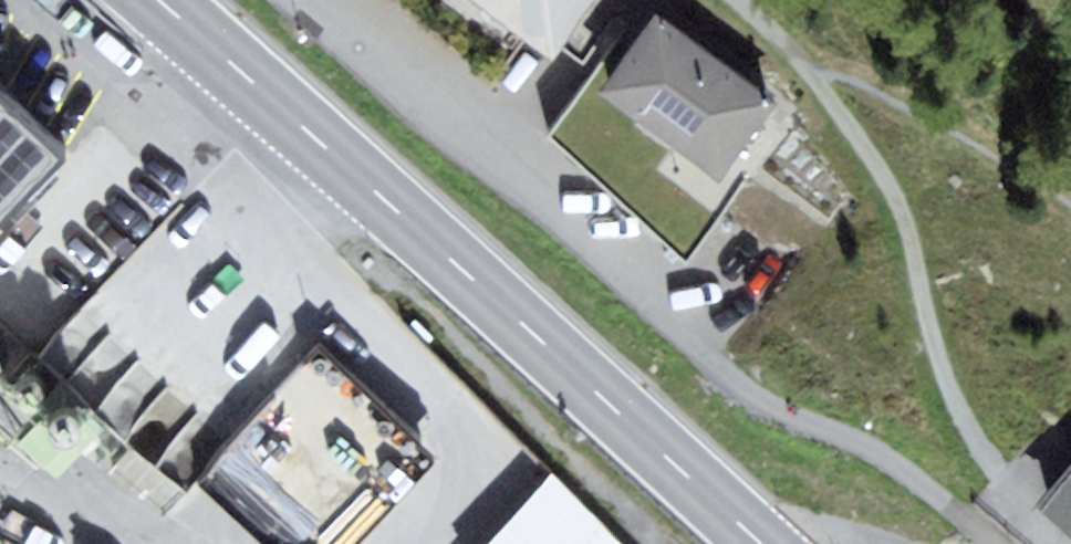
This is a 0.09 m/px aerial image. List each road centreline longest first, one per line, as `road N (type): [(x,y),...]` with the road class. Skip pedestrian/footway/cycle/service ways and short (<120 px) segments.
road 1 (primary): [(768,543),(157,0)]
road 2 (residential): [(299,0),(701,347)]
road 3 (track): [(886,543),(833,527),(766,542)]

